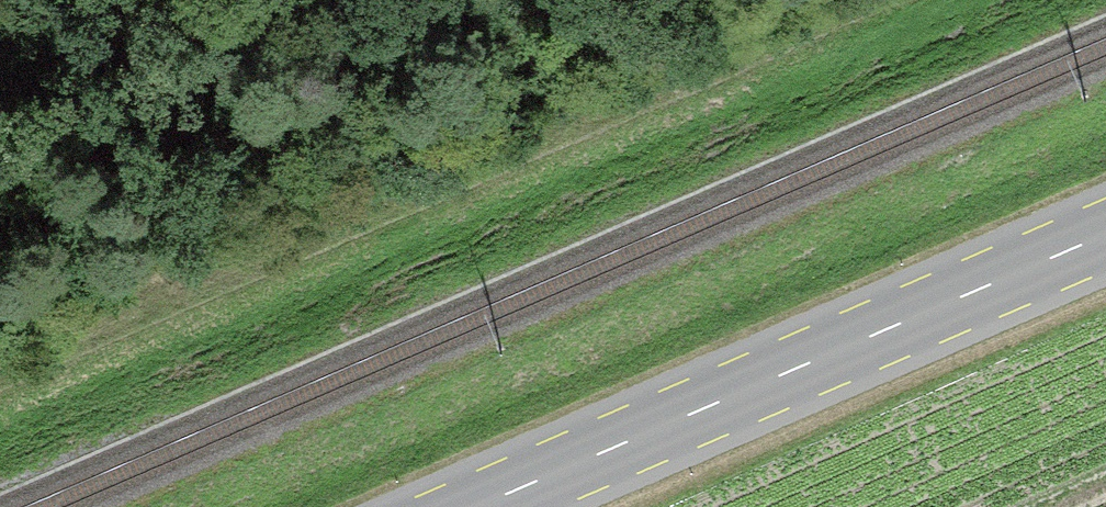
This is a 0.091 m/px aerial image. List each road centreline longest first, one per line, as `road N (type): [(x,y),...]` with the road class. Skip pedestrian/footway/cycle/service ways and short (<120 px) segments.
road 1 (track): [(874,0),(0,384)]
road 2 (primary): [(1105,236),(485,506)]

